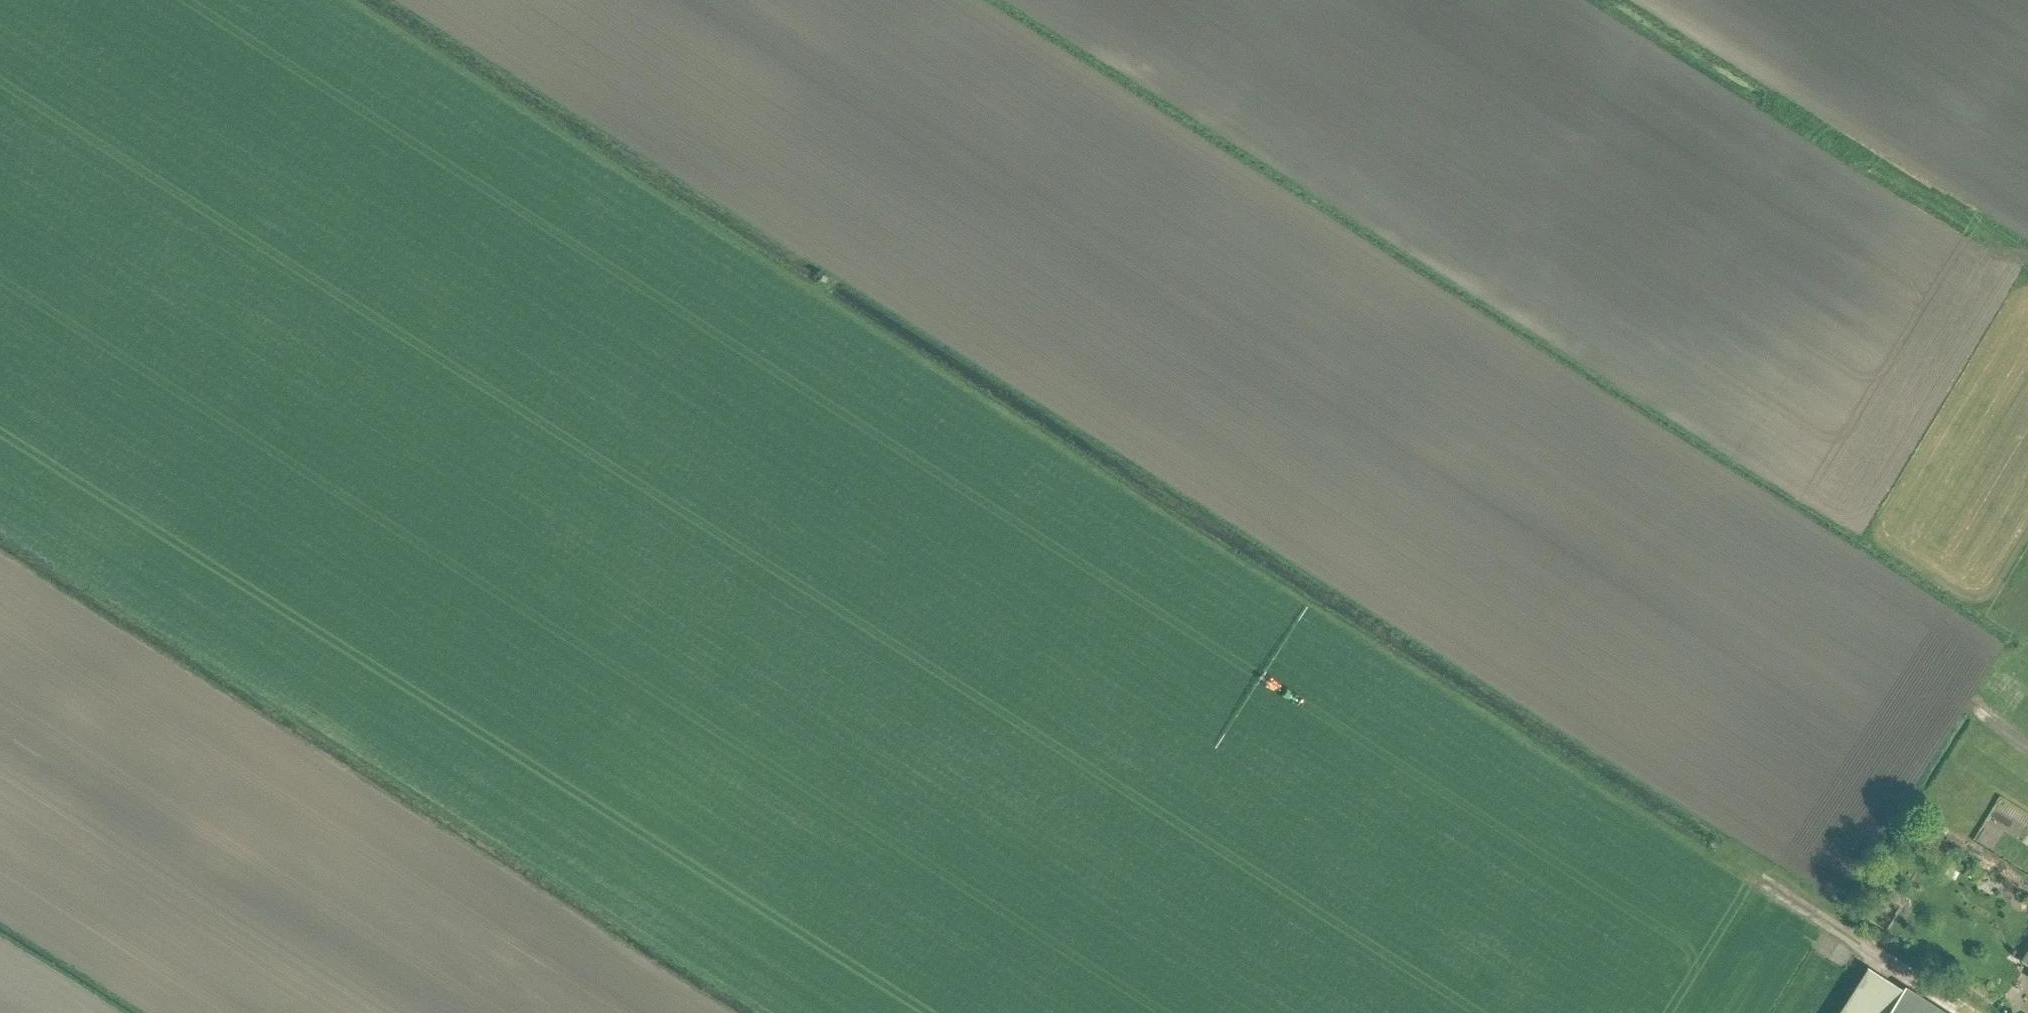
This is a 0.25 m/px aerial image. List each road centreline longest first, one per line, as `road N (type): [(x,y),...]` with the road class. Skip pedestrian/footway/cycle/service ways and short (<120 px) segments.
road 1 (track): [(1877,956),(1759,880)]

